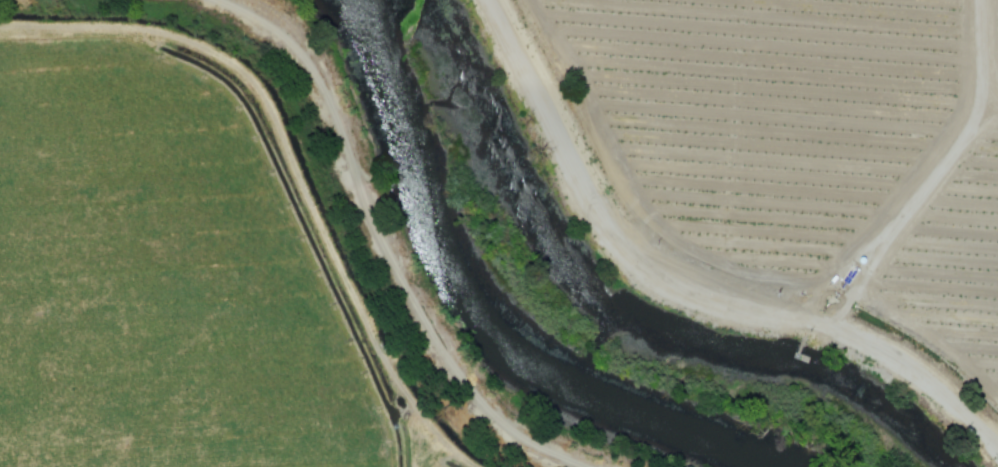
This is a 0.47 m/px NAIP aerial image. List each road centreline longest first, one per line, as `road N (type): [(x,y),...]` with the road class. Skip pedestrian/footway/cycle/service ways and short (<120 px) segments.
road 1 (track): [(0,8),(135,18),(235,62),(404,401),(473,466)]
road 2 (track): [(997,431),(683,230),(593,146),(519,0)]
road 3 (residential): [(576,466),(496,444),(403,276),(320,70),(238,0)]

